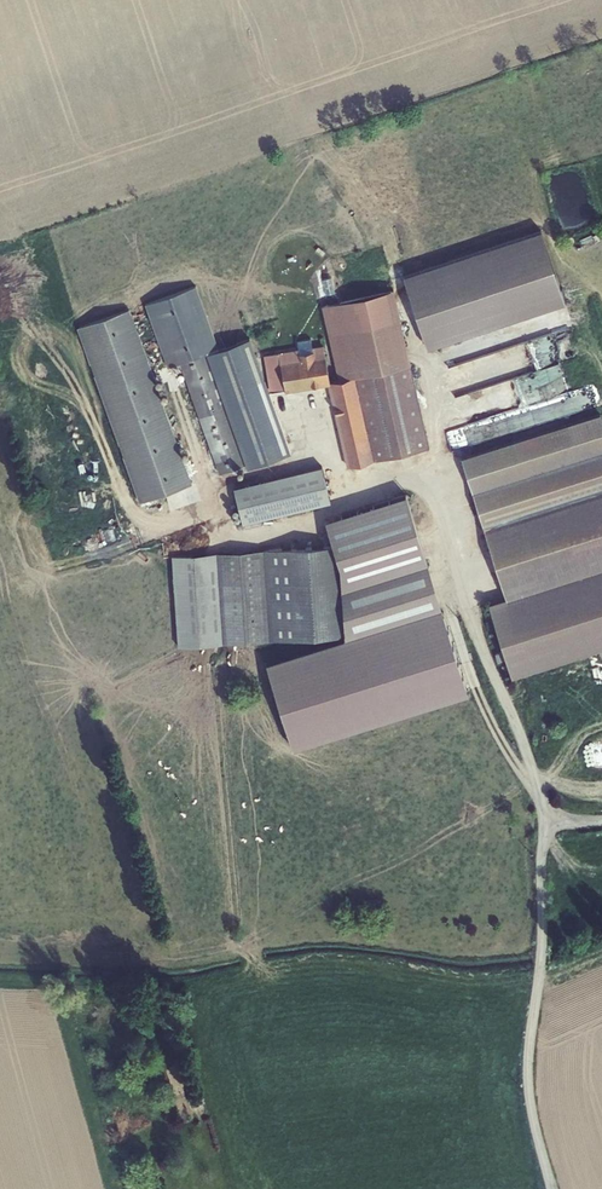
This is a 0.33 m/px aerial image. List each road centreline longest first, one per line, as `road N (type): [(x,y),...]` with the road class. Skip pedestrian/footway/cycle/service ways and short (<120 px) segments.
road 1 (unclassified): [(553,1188),(535,1125),(530,1061),(543,939),(542,857),(549,831),(570,820),(601,820)]

